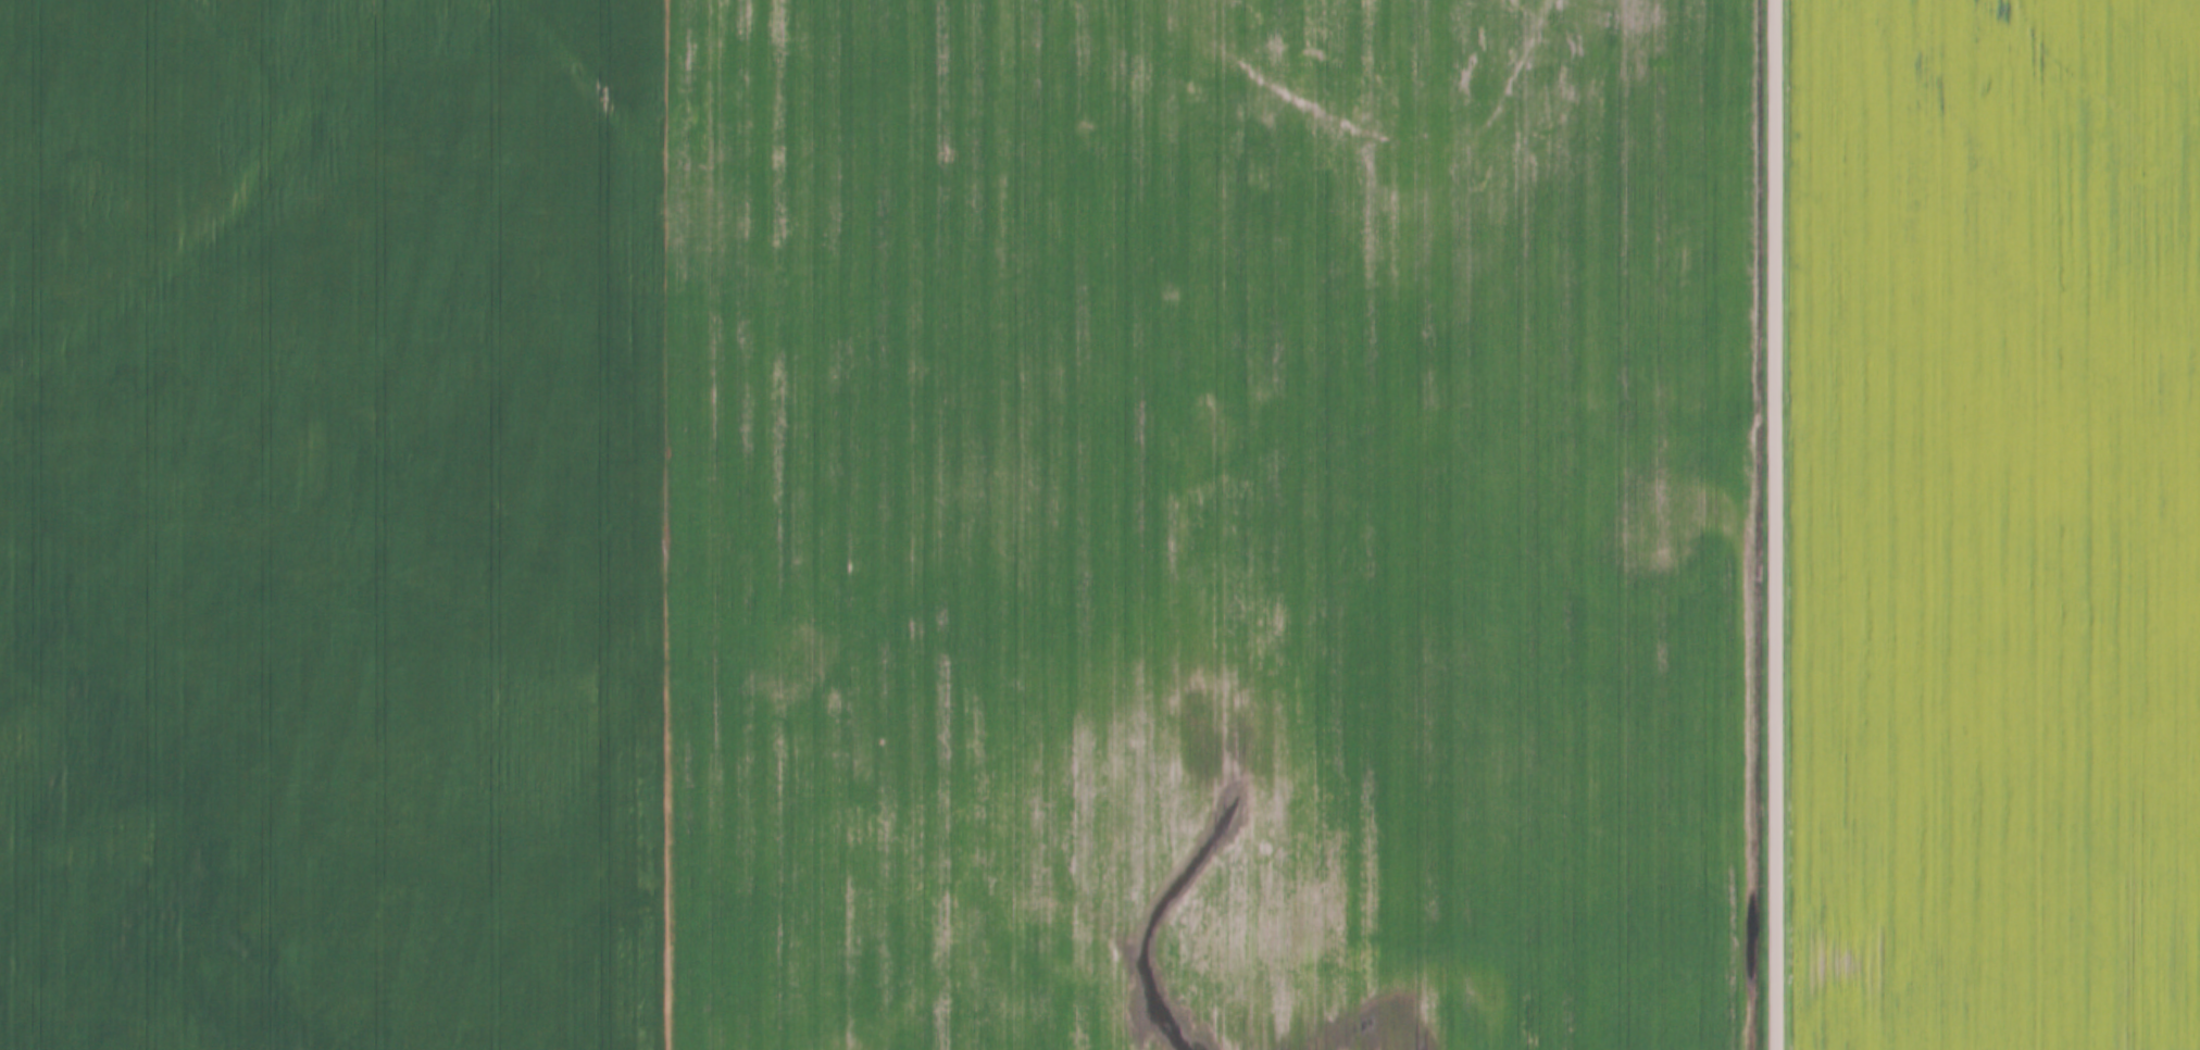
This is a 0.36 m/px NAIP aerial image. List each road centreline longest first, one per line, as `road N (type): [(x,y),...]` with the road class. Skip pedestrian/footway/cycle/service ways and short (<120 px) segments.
road 1 (residential): [(1778,1049),(1777,0)]

